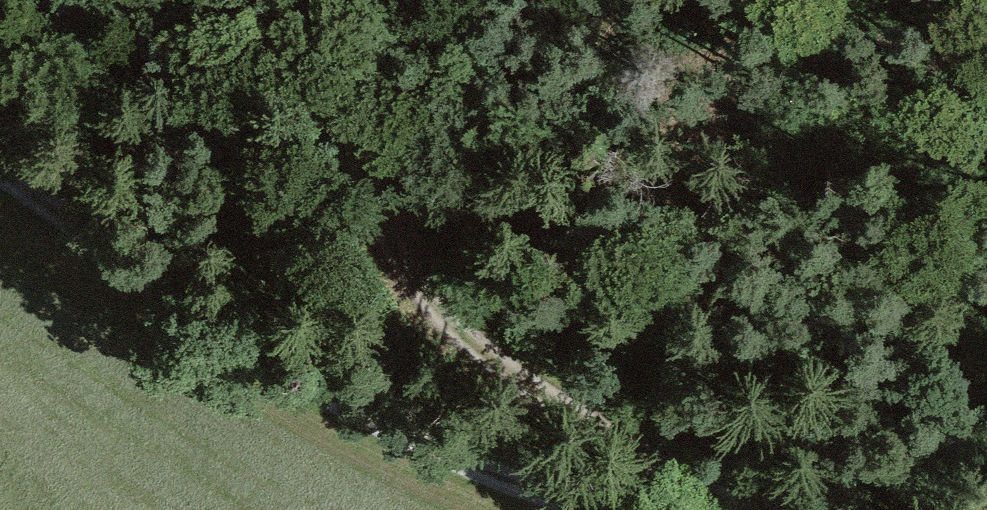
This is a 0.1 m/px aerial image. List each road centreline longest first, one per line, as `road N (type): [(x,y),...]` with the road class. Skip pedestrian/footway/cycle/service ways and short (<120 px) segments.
road 1 (track): [(0,163),(352,410),(615,509)]
road 2 (track): [(339,0),(364,181),(399,262),(440,314),(490,359),(747,509)]

